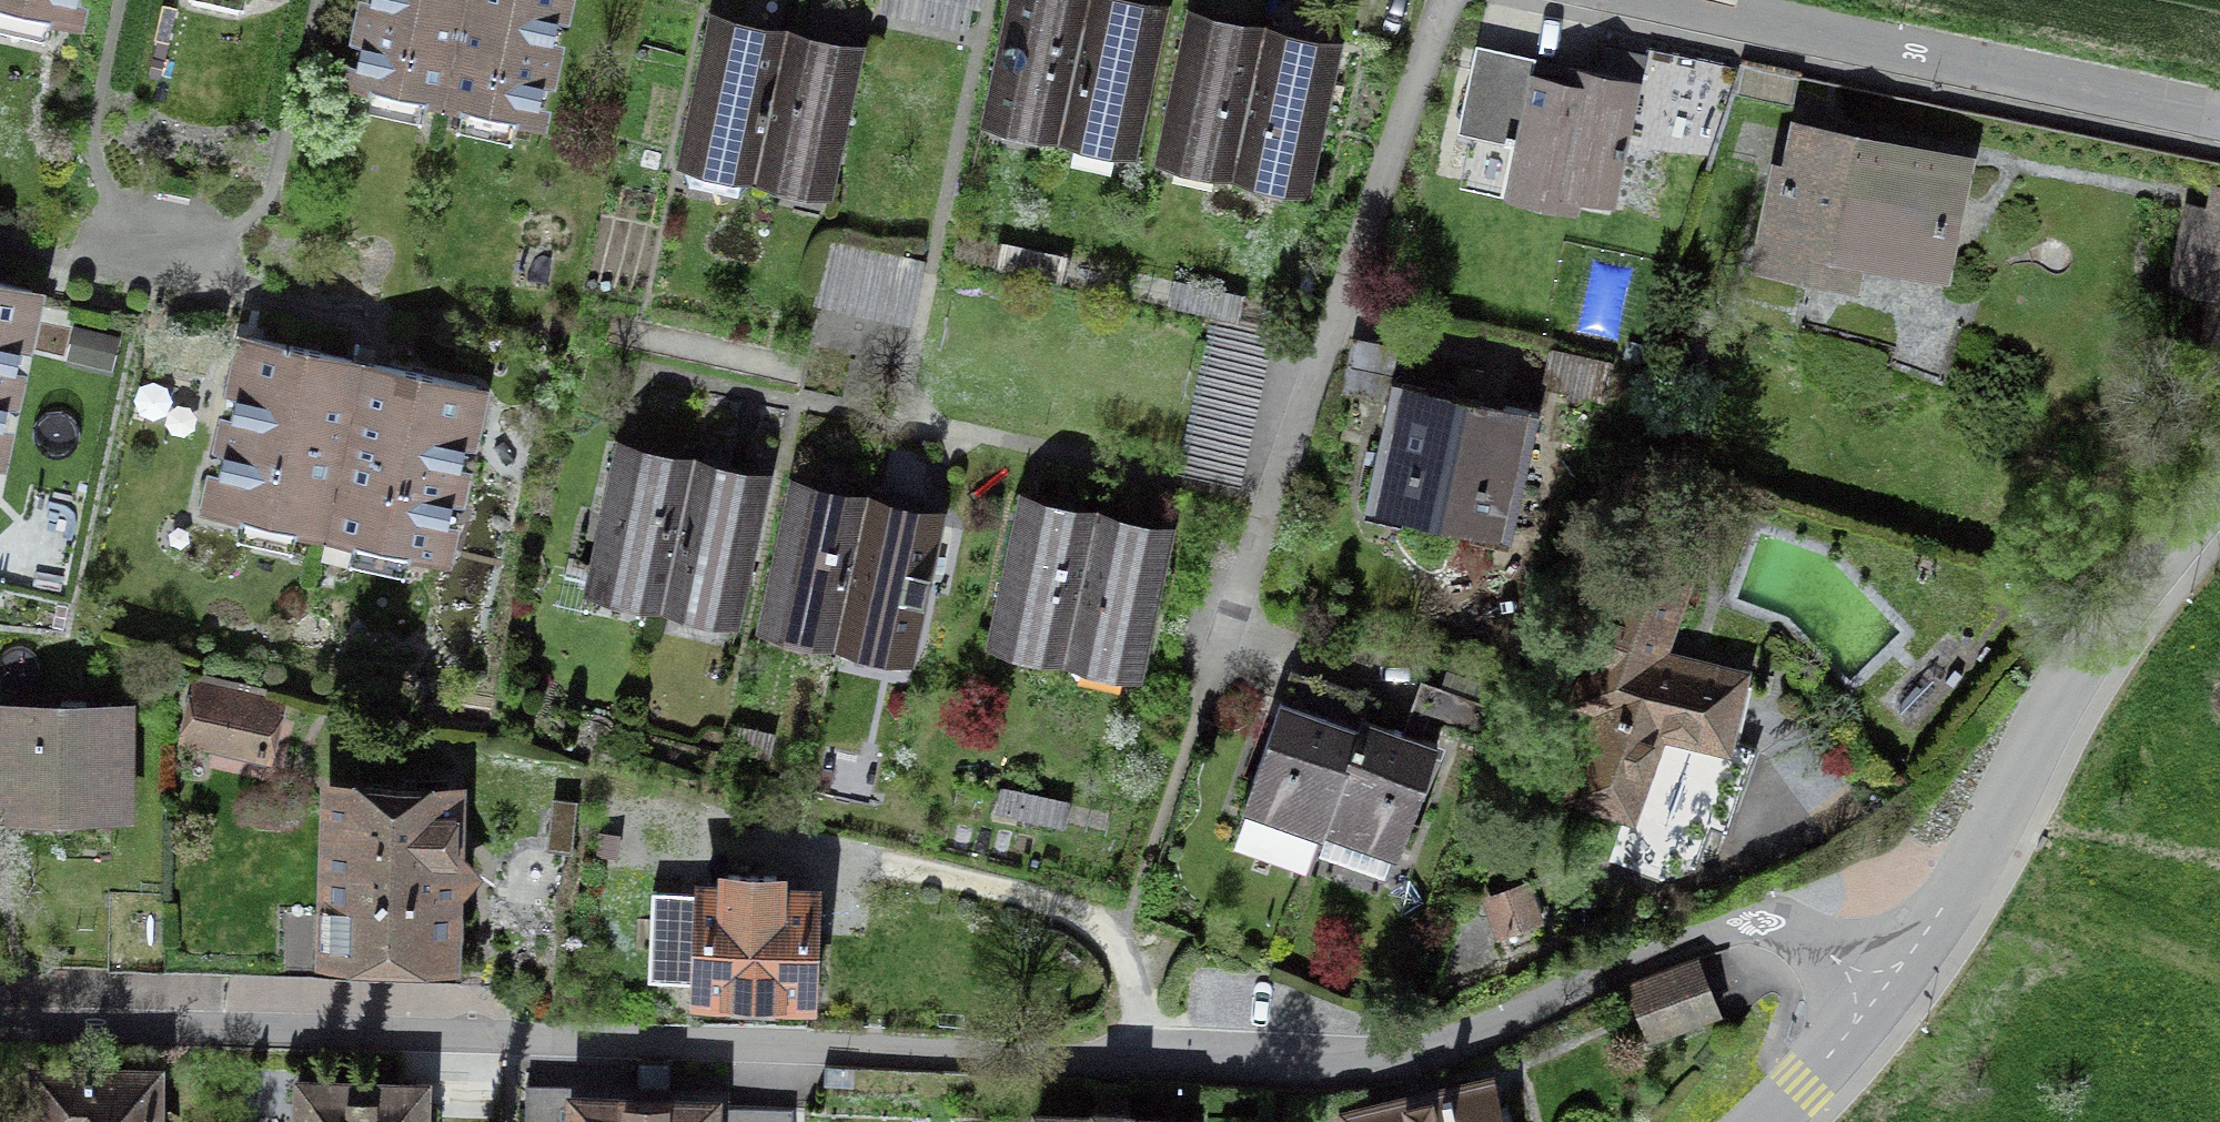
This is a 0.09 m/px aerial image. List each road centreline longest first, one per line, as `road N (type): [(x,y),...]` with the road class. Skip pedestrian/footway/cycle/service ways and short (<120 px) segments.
road 1 (residential): [(1880,988),(1776,927),(1710,935),(1409,1053),(537,1042),(150,1019),(0,1018)]
road 2 (residential): [(1880,988),(1972,863),(2110,628),(2219,485)]
road 3 (residential): [(2219,117),(1628,0)]
road 4 (residential): [(1767,1121),(1804,1092),(1880,988)]

